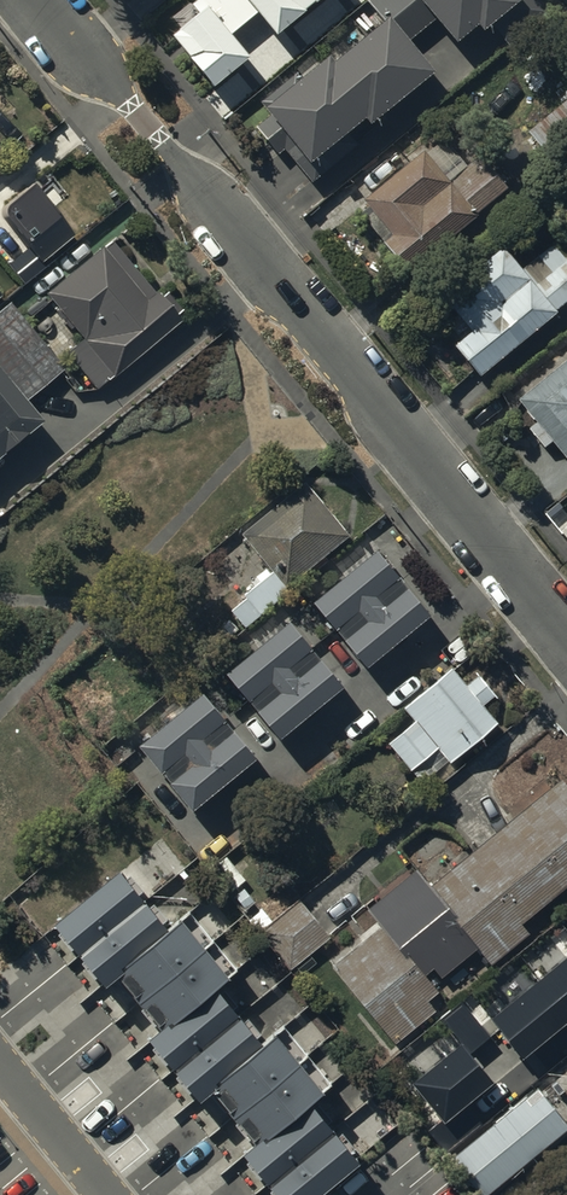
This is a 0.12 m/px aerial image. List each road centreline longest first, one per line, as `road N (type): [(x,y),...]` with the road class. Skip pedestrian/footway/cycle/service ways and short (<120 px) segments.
road 1 (residential): [(566,636),(42,0)]

